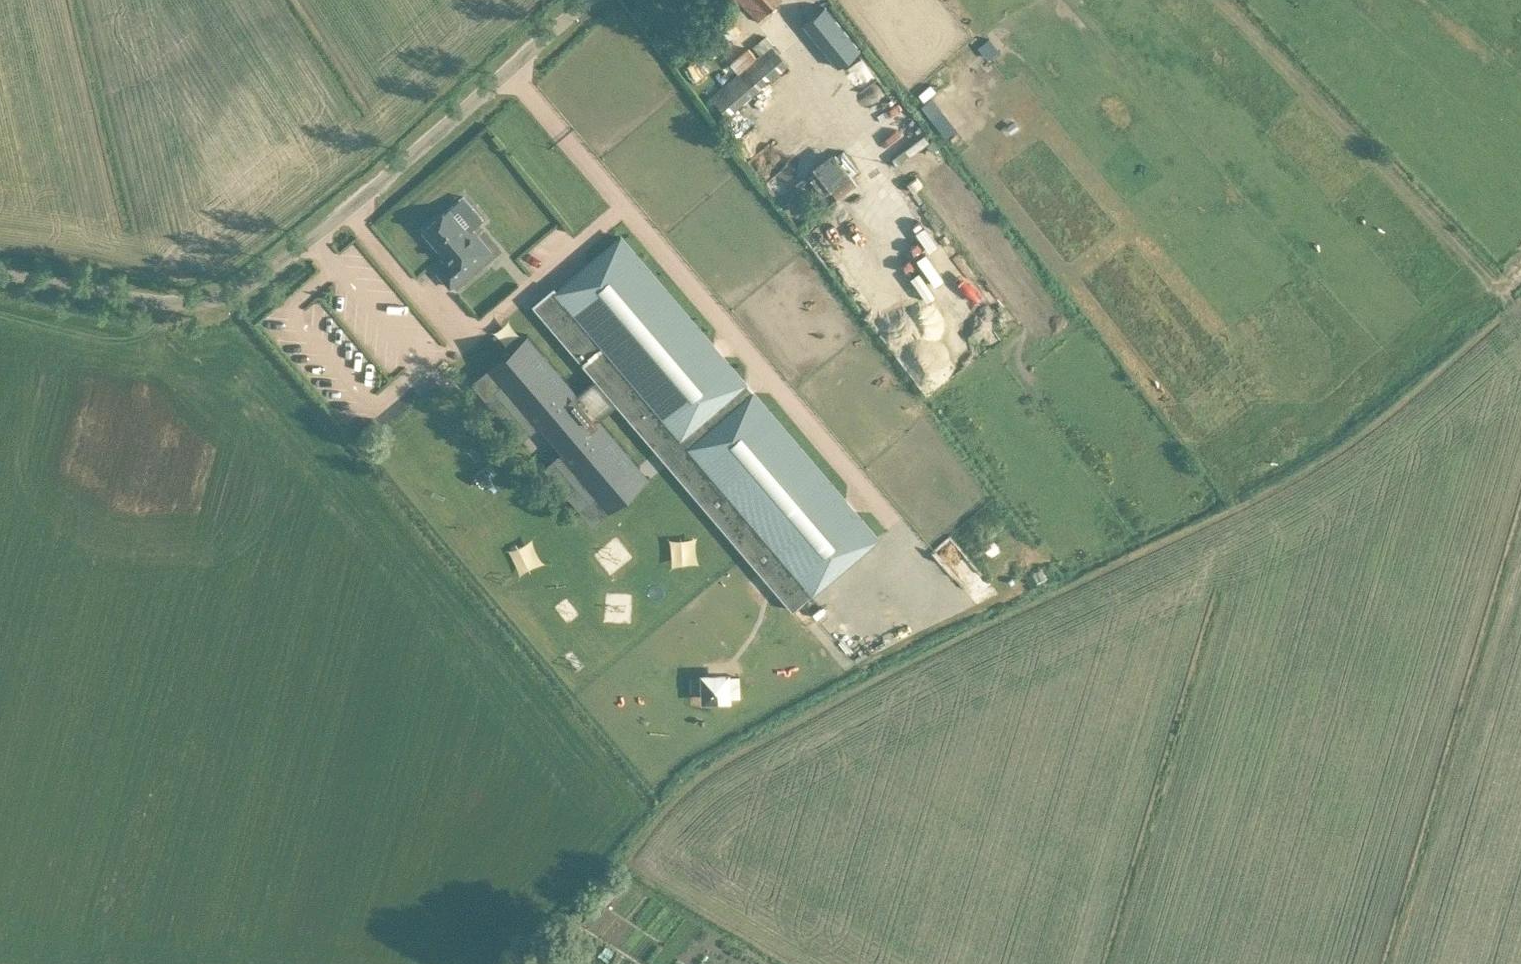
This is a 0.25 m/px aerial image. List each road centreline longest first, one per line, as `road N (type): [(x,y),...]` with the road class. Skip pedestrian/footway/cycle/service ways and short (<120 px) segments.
road 1 (unclassified): [(0,274),(207,311),(258,288),(592,0)]

